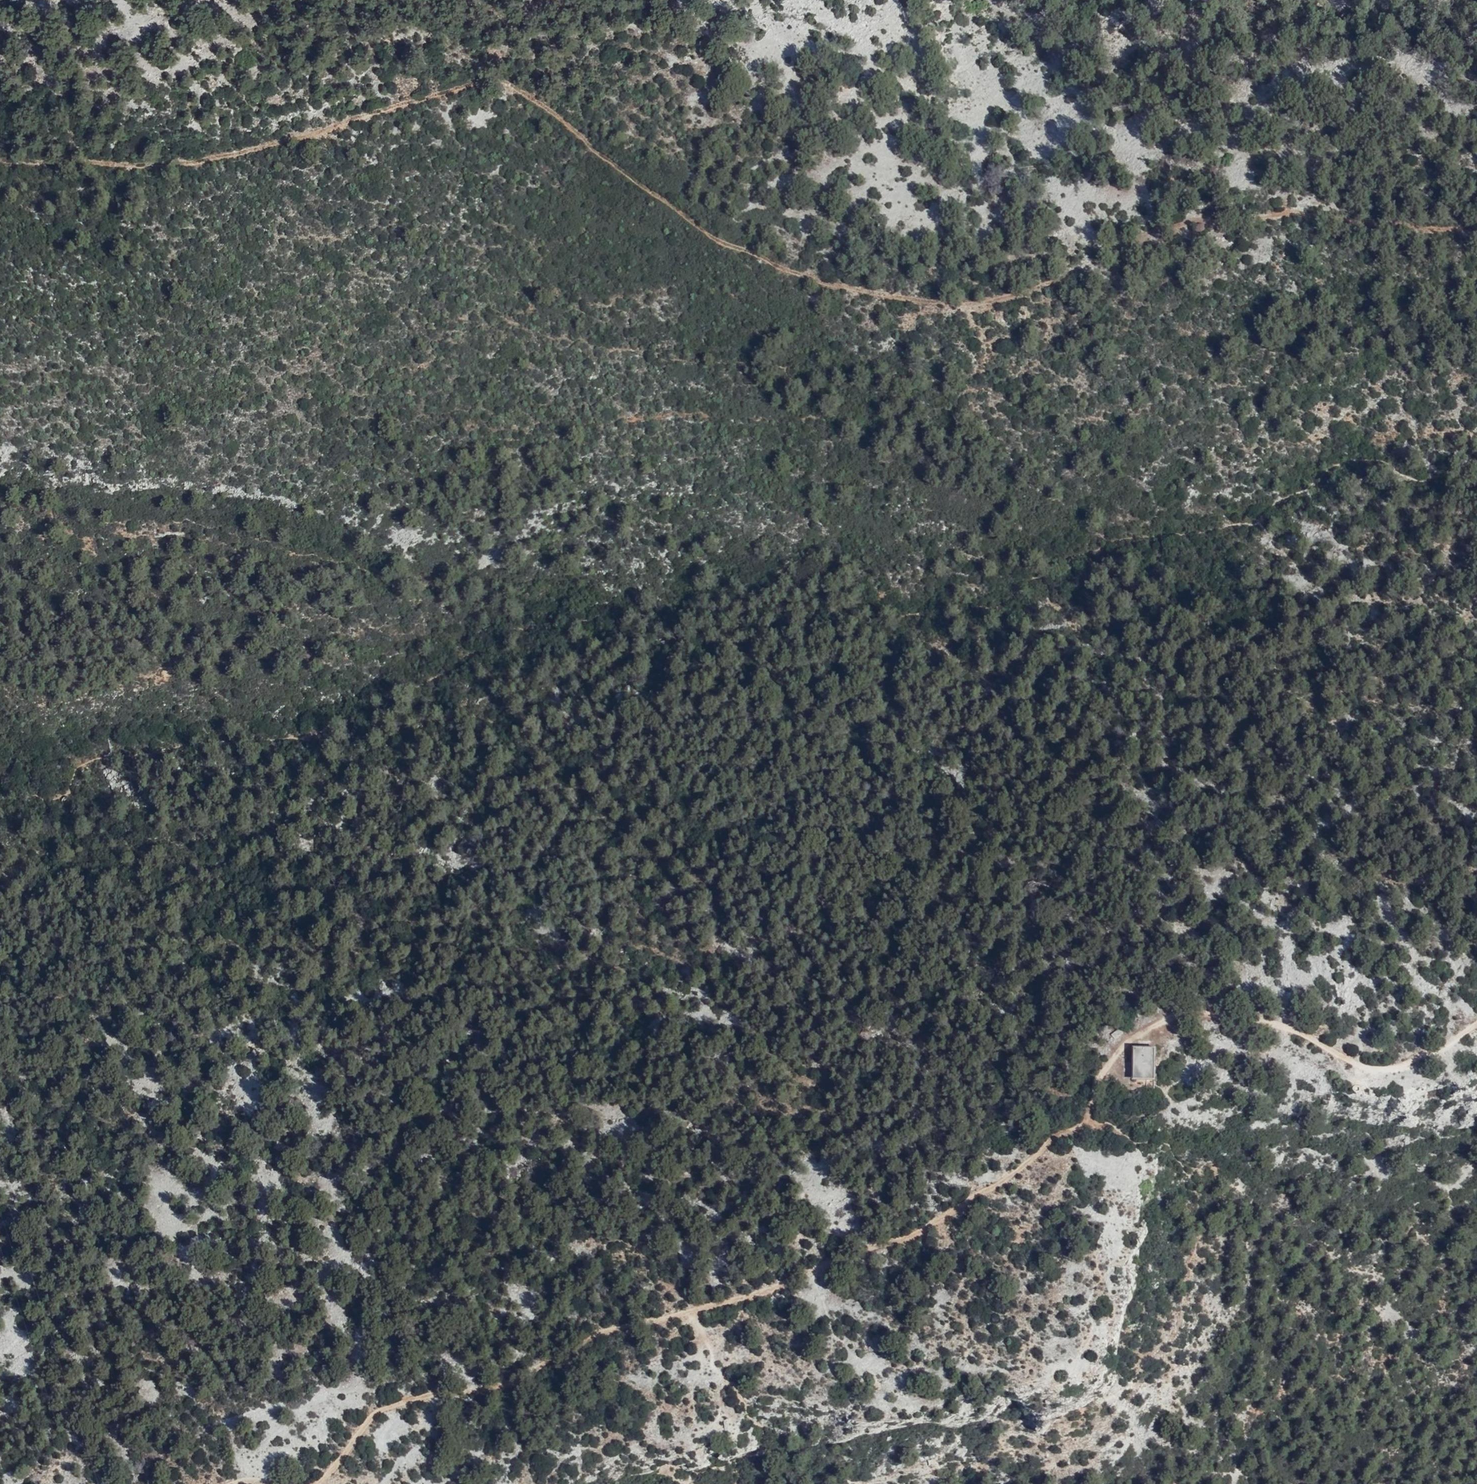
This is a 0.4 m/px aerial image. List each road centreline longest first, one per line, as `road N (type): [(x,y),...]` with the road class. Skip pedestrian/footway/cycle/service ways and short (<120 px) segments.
road 1 (track): [(1476,230),(1307,215),(1199,218),(1120,241),(1065,276),(1003,299),(952,307),(822,281),(722,242),(494,78),(221,157),(0,158)]
road 2 (track): [(1476,1024),(1408,1065),(1378,1069),(1340,1057),(1300,1031),(1199,1010),(1130,1039),(1095,1086),(1087,1119)]

